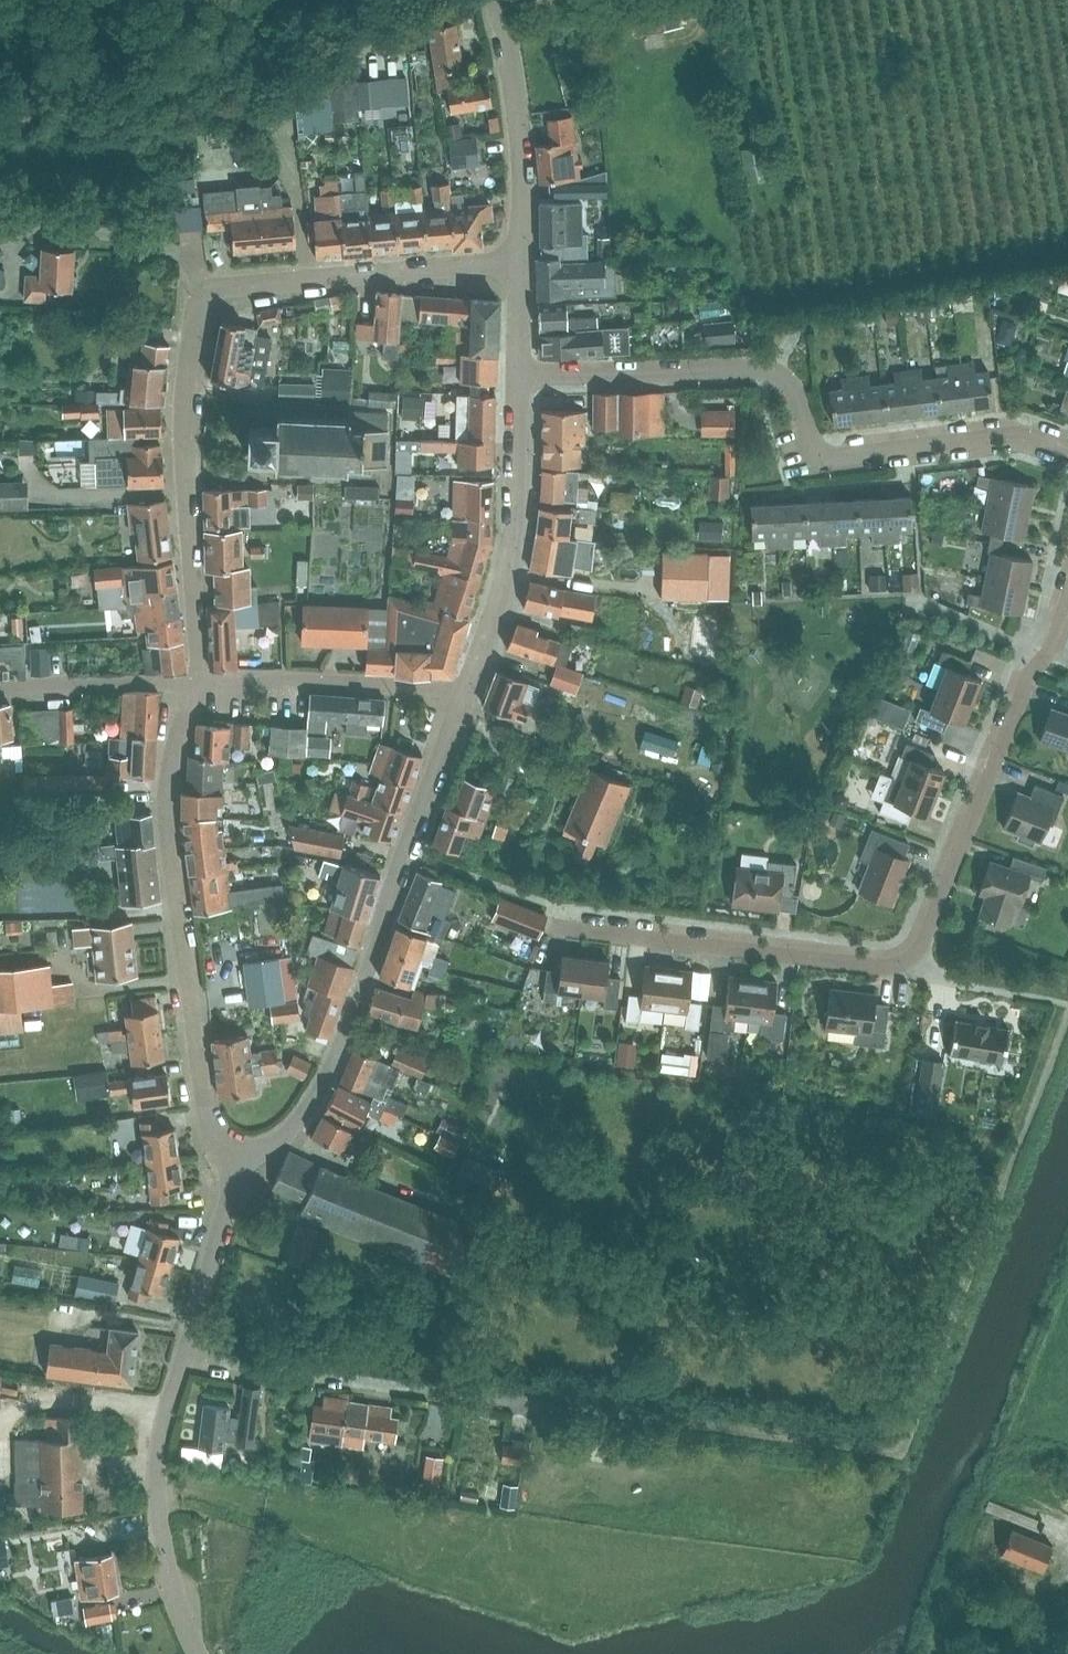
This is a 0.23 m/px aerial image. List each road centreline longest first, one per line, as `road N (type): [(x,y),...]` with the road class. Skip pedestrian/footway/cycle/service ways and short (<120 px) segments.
road 1 (residential): [(200,683),(183,416),(200,305),(222,288),(276,282),(519,267)]
road 2 (residential): [(554,924),(869,965),(906,959),(918,951),(1042,651)]
road 3 (residential): [(1067,447),(1010,432),(820,454),(788,382),(754,365),(519,371)]
road 4 (tertiary): [(239,1155),(281,1137),(338,1050),(464,694)]
road 5 (residential): [(239,1155),(207,1114),(165,812),(192,684)]
road 6 (residential): [(187,1353),(541,1404)]
road 7 (tertiary): [(464,694),(515,532),(519,371)]
road 8 (residential): [(197,1653),(164,1563),(157,1499),(187,1353)]
road 9 (tertiary): [(519,267),(522,143),(496,0)]
road 10 (residential): [(187,1353),(239,1155)]
road 11 (unclassified): [(459,0),(288,94)]
road 12 (residential): [(0,687),(192,684)]
road 13 (residential): [(307,681),(464,694)]
road 14 (residential): [(1042,651),(925,604),(906,604)]

